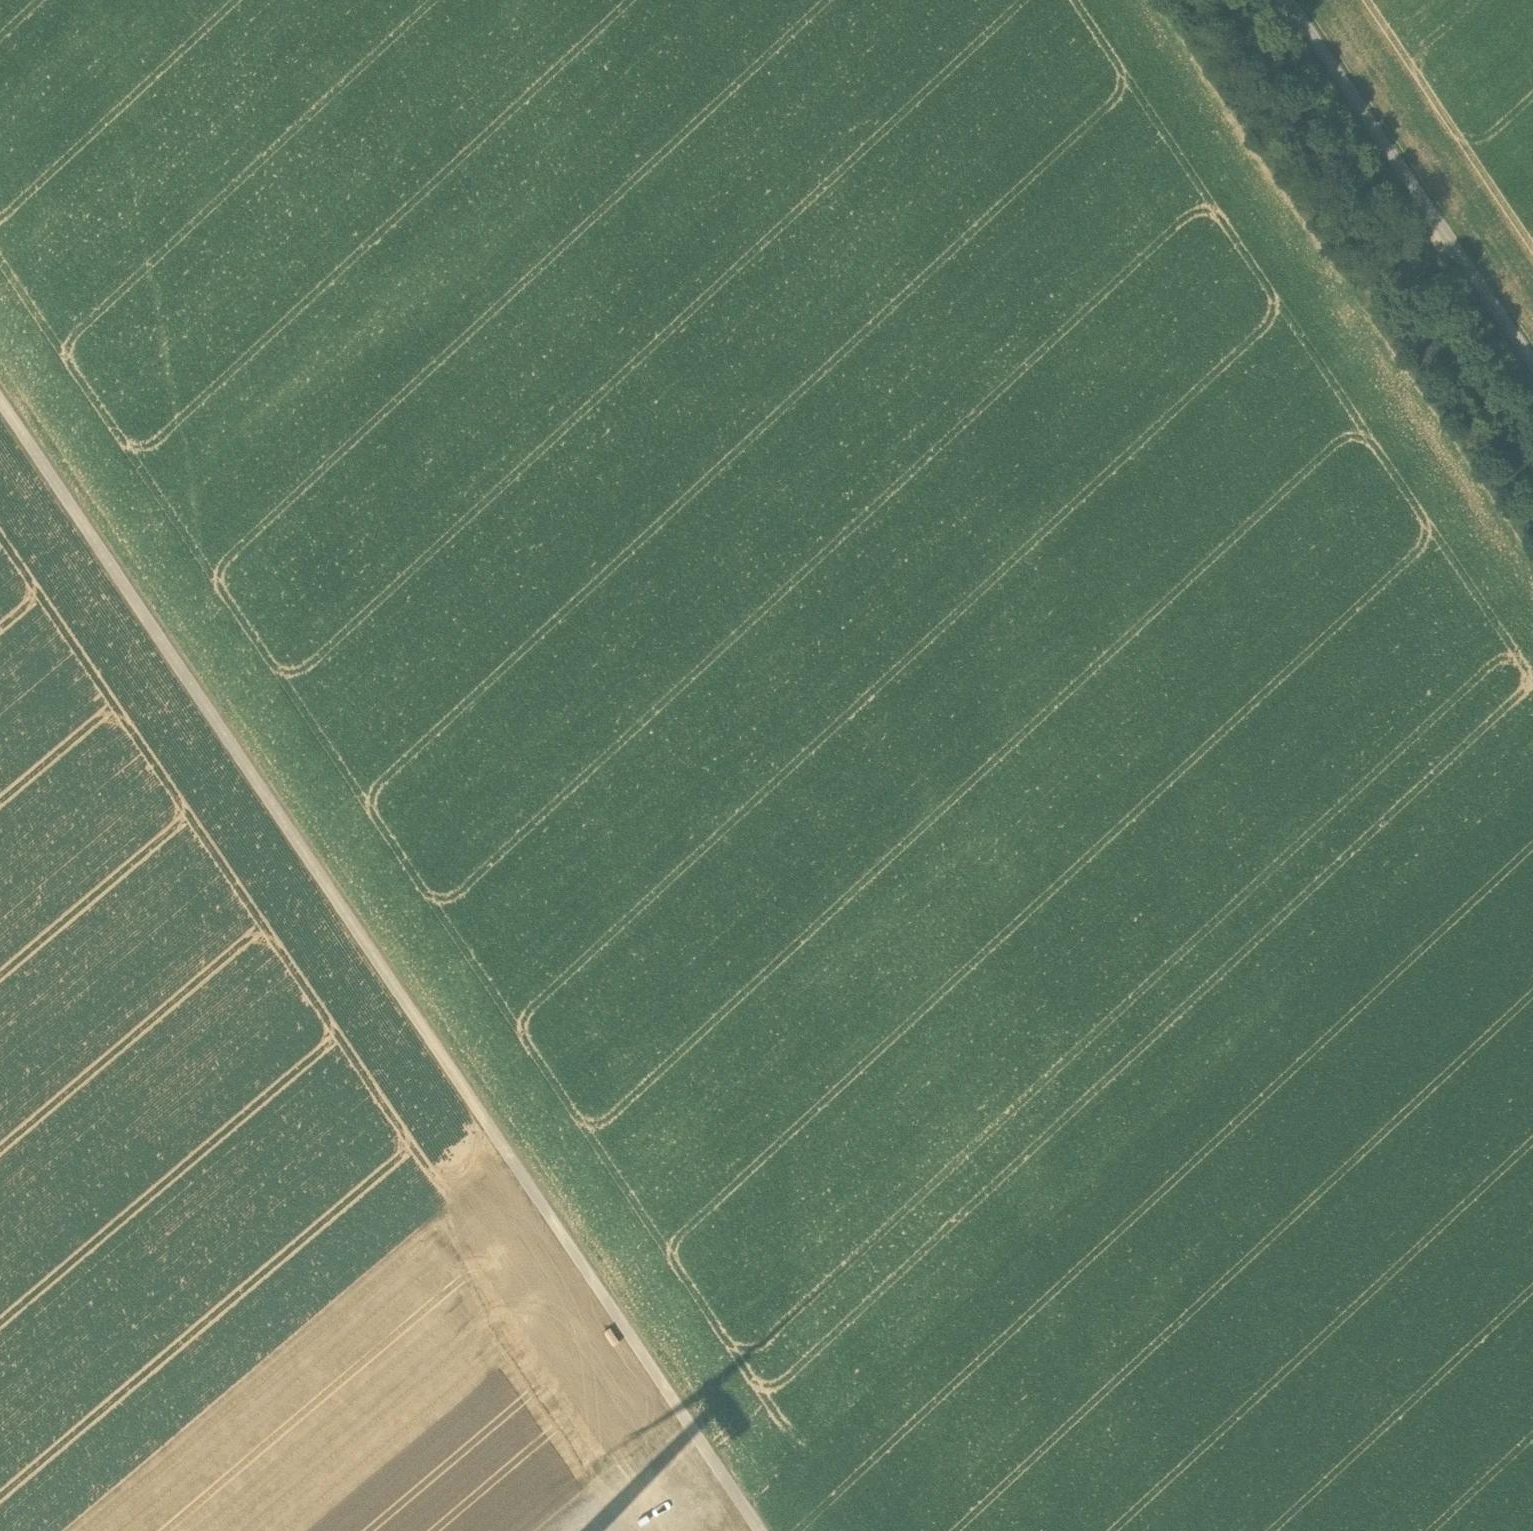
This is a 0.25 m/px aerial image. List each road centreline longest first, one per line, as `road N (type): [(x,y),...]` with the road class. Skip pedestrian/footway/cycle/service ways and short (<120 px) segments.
road 1 (track): [(0,405),(758,1530)]
road 2 (track): [(1299,0),(1532,341)]

